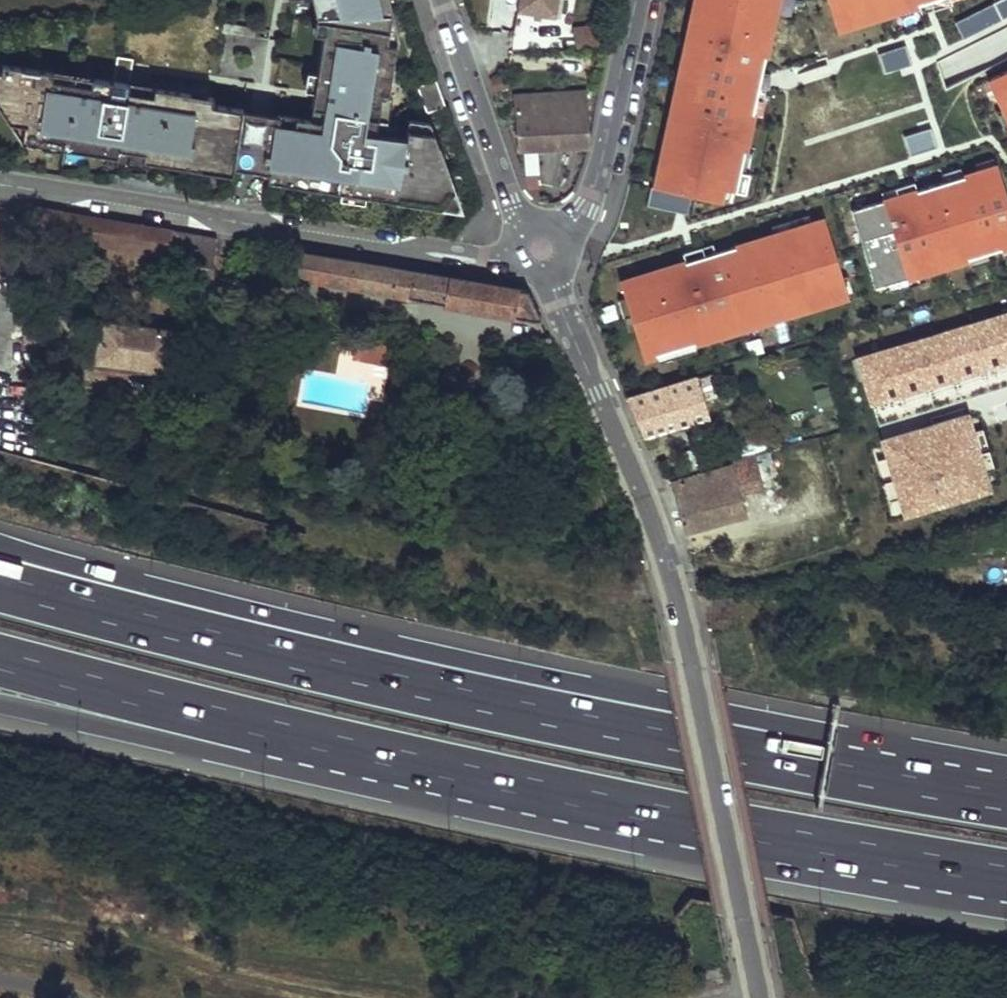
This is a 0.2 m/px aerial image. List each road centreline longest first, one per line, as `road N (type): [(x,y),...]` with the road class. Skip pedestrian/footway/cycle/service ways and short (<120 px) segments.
road 1 (tertiary): [(758,997),(675,603),(541,252)]
road 2 (motorway): [(0,662),(263,731),(675,818)]
road 3 (motorway): [(0,706),(247,762),(675,818)]
road 4 (motorway): [(565,721),(0,546)]
road 5 (motorway): [(565,721),(0,587)]
road 6 (residential): [(541,252),(500,263),(395,254),(0,186)]
road 7 (motorway): [(1006,796),(565,721)]
road 8 (motorway): [(675,818),(1006,878)]
road 9 (tertiary): [(638,0),(586,206),(541,252)]
road 10 (tertiary): [(541,252),(511,201),(440,0)]

